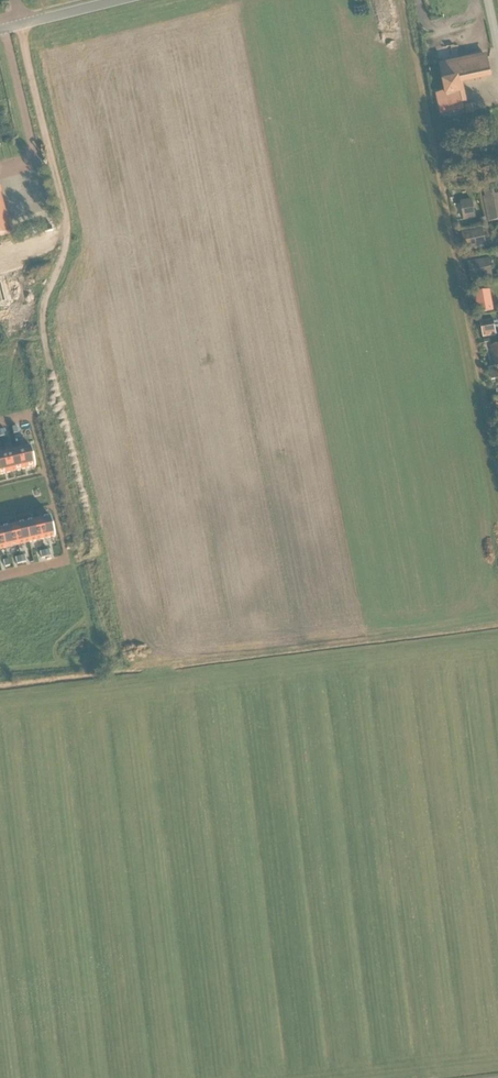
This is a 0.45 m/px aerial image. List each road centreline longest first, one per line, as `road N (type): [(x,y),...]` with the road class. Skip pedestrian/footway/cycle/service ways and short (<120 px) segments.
road 1 (track): [(67,565),(91,545),(90,523),(42,330),(43,305),(66,252),(67,219),(22,24)]

